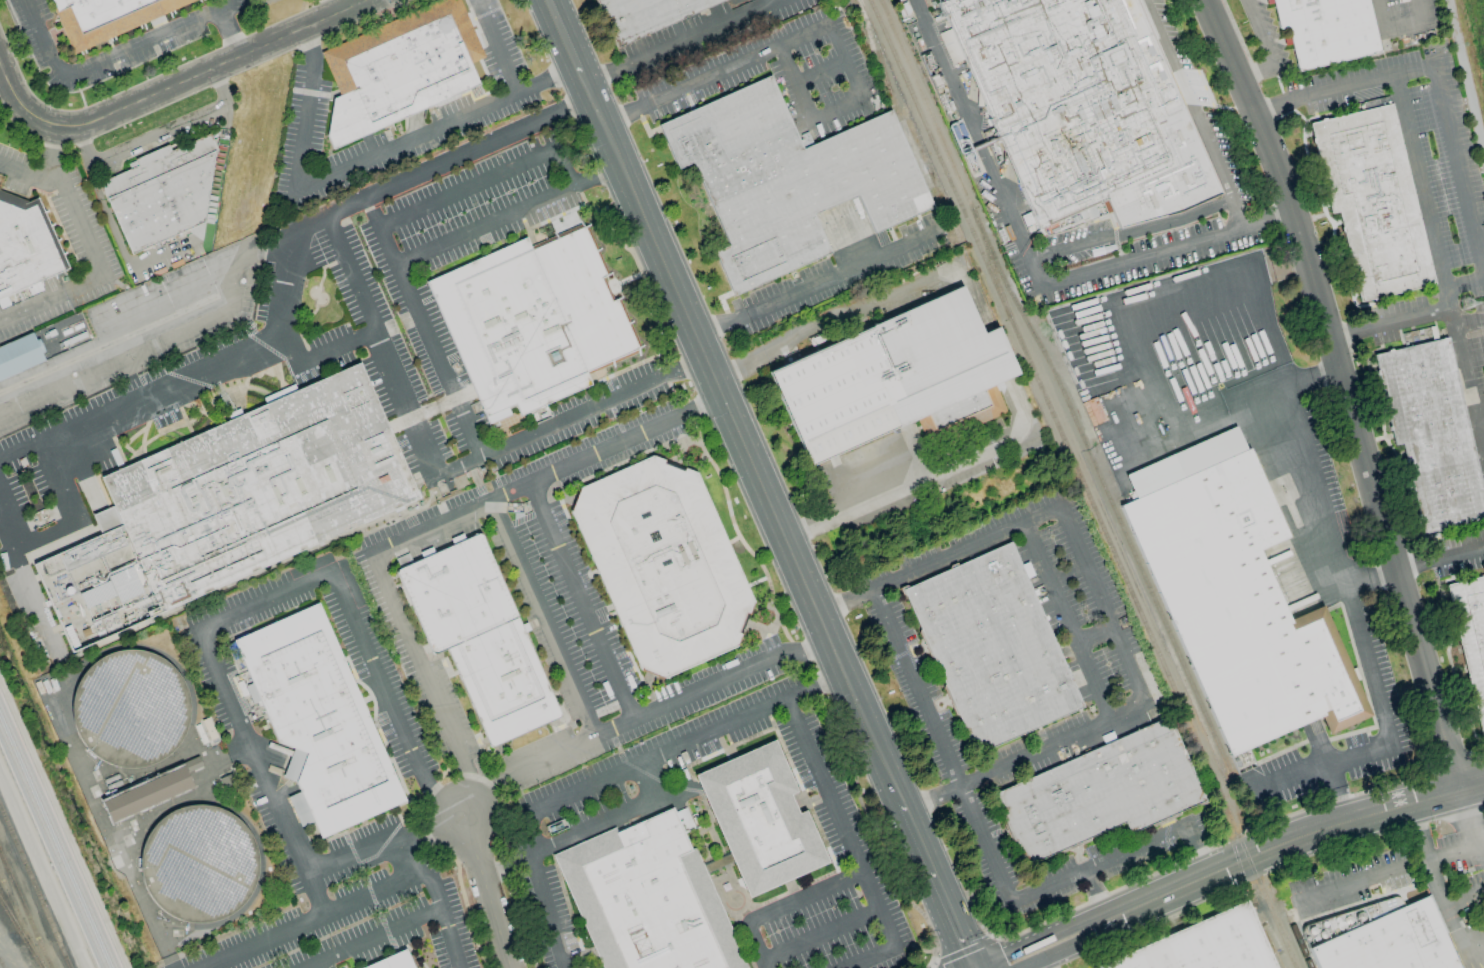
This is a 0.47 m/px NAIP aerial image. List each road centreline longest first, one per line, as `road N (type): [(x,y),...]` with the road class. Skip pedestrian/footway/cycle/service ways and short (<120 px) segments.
road 1 (tertiary): [(1458,789),(1354,397),(1262,125),(1206,0)]
road 2 (secondary): [(591,97),(905,801)]
road 3 (secondary): [(1107,922),(1247,855),(1483,782)]
road 4 (residential): [(54,130),(370,0)]
road 5 (secondary): [(905,801),(972,967)]
road 6 (residential): [(460,808),(509,967)]
road 7 (residential): [(1483,149),(1448,0)]
road 8 (secondary): [(1107,922),(1087,918),(972,967)]

